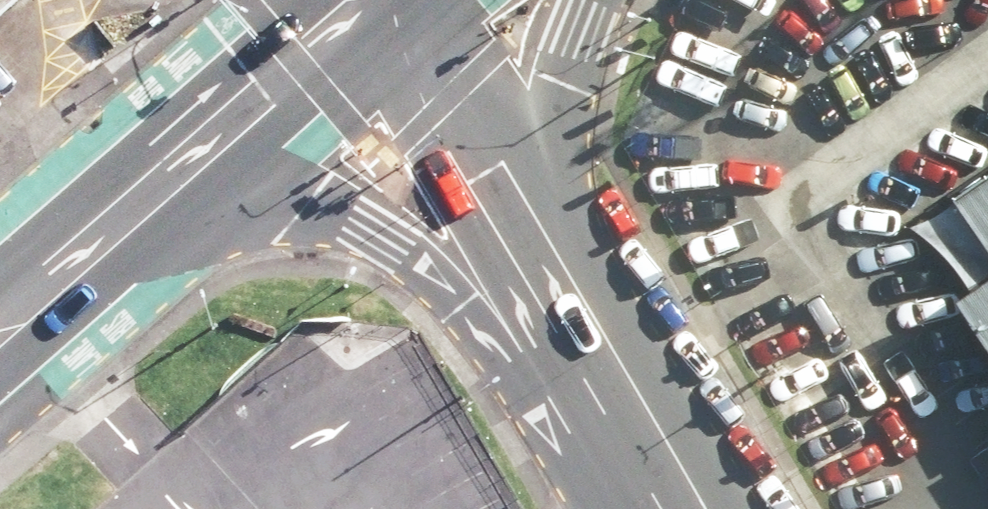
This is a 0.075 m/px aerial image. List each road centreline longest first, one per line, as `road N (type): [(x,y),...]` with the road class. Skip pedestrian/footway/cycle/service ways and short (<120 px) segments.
road 1 (secondary): [(586,339),(343,217),(272,210),(110,244)]
road 2 (secondary): [(393,0),(586,339)]
road 3 (secondary): [(110,244),(382,0)]
road 4 (secondary): [(598,0),(578,94),(586,339)]
road 5 (secondary): [(586,339),(683,508)]
road 6 (secondary): [(0,338),(110,244)]

